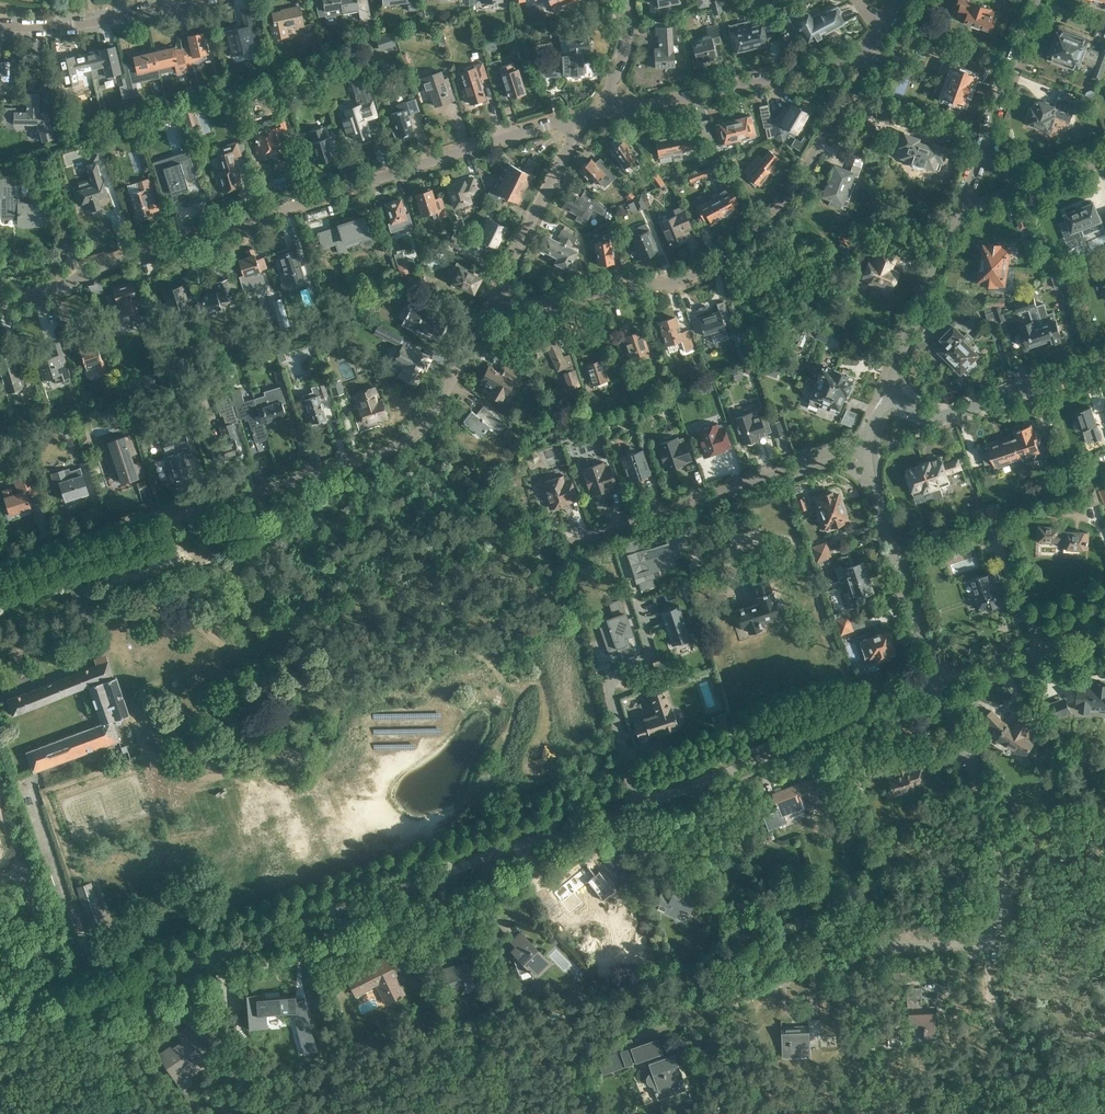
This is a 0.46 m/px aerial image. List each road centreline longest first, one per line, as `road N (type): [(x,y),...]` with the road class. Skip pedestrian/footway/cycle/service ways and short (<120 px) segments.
road 1 (residential): [(68,995),(94,997),(652,802),(941,689)]
road 2 (unclassified): [(0,304),(309,198),(583,118)]
road 3 (unclassified): [(0,568),(404,444),(428,424),(492,298)]
road 4 (residential): [(727,998),(874,950),(986,941),(1003,897),(1002,863),(989,808),(941,689)]
road 5 (unclassified): [(492,298),(665,281),(700,274),(729,255),(796,182),(868,53)]
road 6 (unclassified): [(535,552),(861,450)]
road 7 (unclassified): [(604,112),(868,53)]
road 8 (residential): [(941,689),(861,450)]
road 9 (unclassified): [(1104,363),(952,417),(885,399)]
road 10 (residential): [(885,399),(950,206)]
road 11 (unclassified): [(492,298),(583,118)]
road 12 (unclassified): [(0,27),(56,27),(182,0)]
road 13 (residential): [(941,689),(1104,624)]
road 14 (residential): [(975,153),(1035,0)]
road 15 (unclassified): [(68,995),(57,985),(24,879)]

